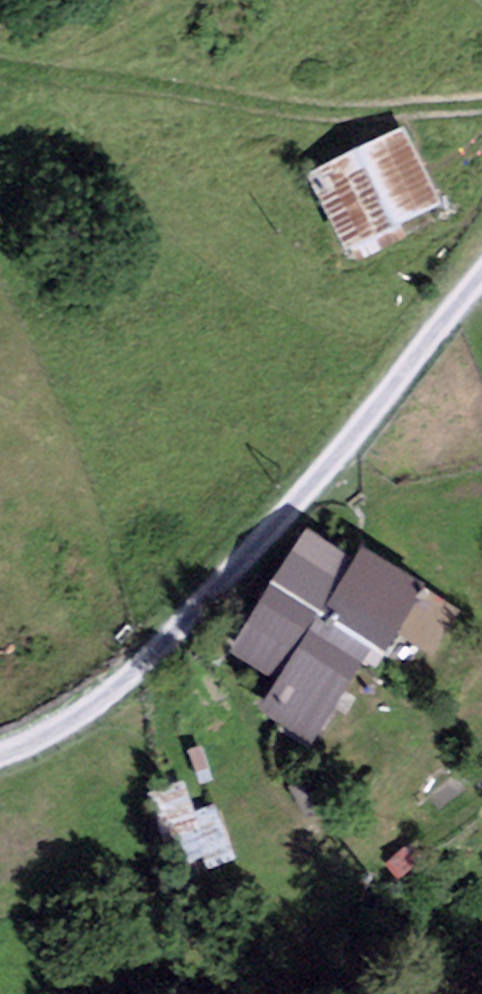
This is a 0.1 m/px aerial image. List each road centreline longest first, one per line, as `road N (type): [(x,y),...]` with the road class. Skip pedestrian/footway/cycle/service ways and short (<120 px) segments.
road 1 (track): [(481,274),(346,448),(128,681),(86,715),(0,757)]
road 2 (track): [(0,68),(291,106),(409,113),(481,106)]

